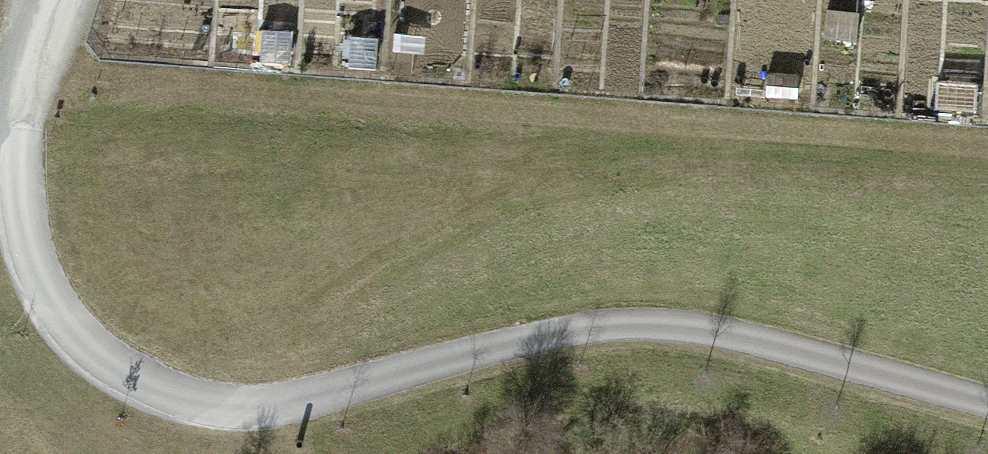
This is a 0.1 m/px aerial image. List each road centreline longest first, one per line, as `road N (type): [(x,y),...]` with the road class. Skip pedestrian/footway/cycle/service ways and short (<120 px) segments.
road 1 (track): [(56,0),(22,99),(18,165),(27,244),(40,282),(81,343),(153,389),(224,408),(264,408),(540,337),(668,326),(758,341),(987,403)]
road 2 (track): [(29,77),(987,149)]

